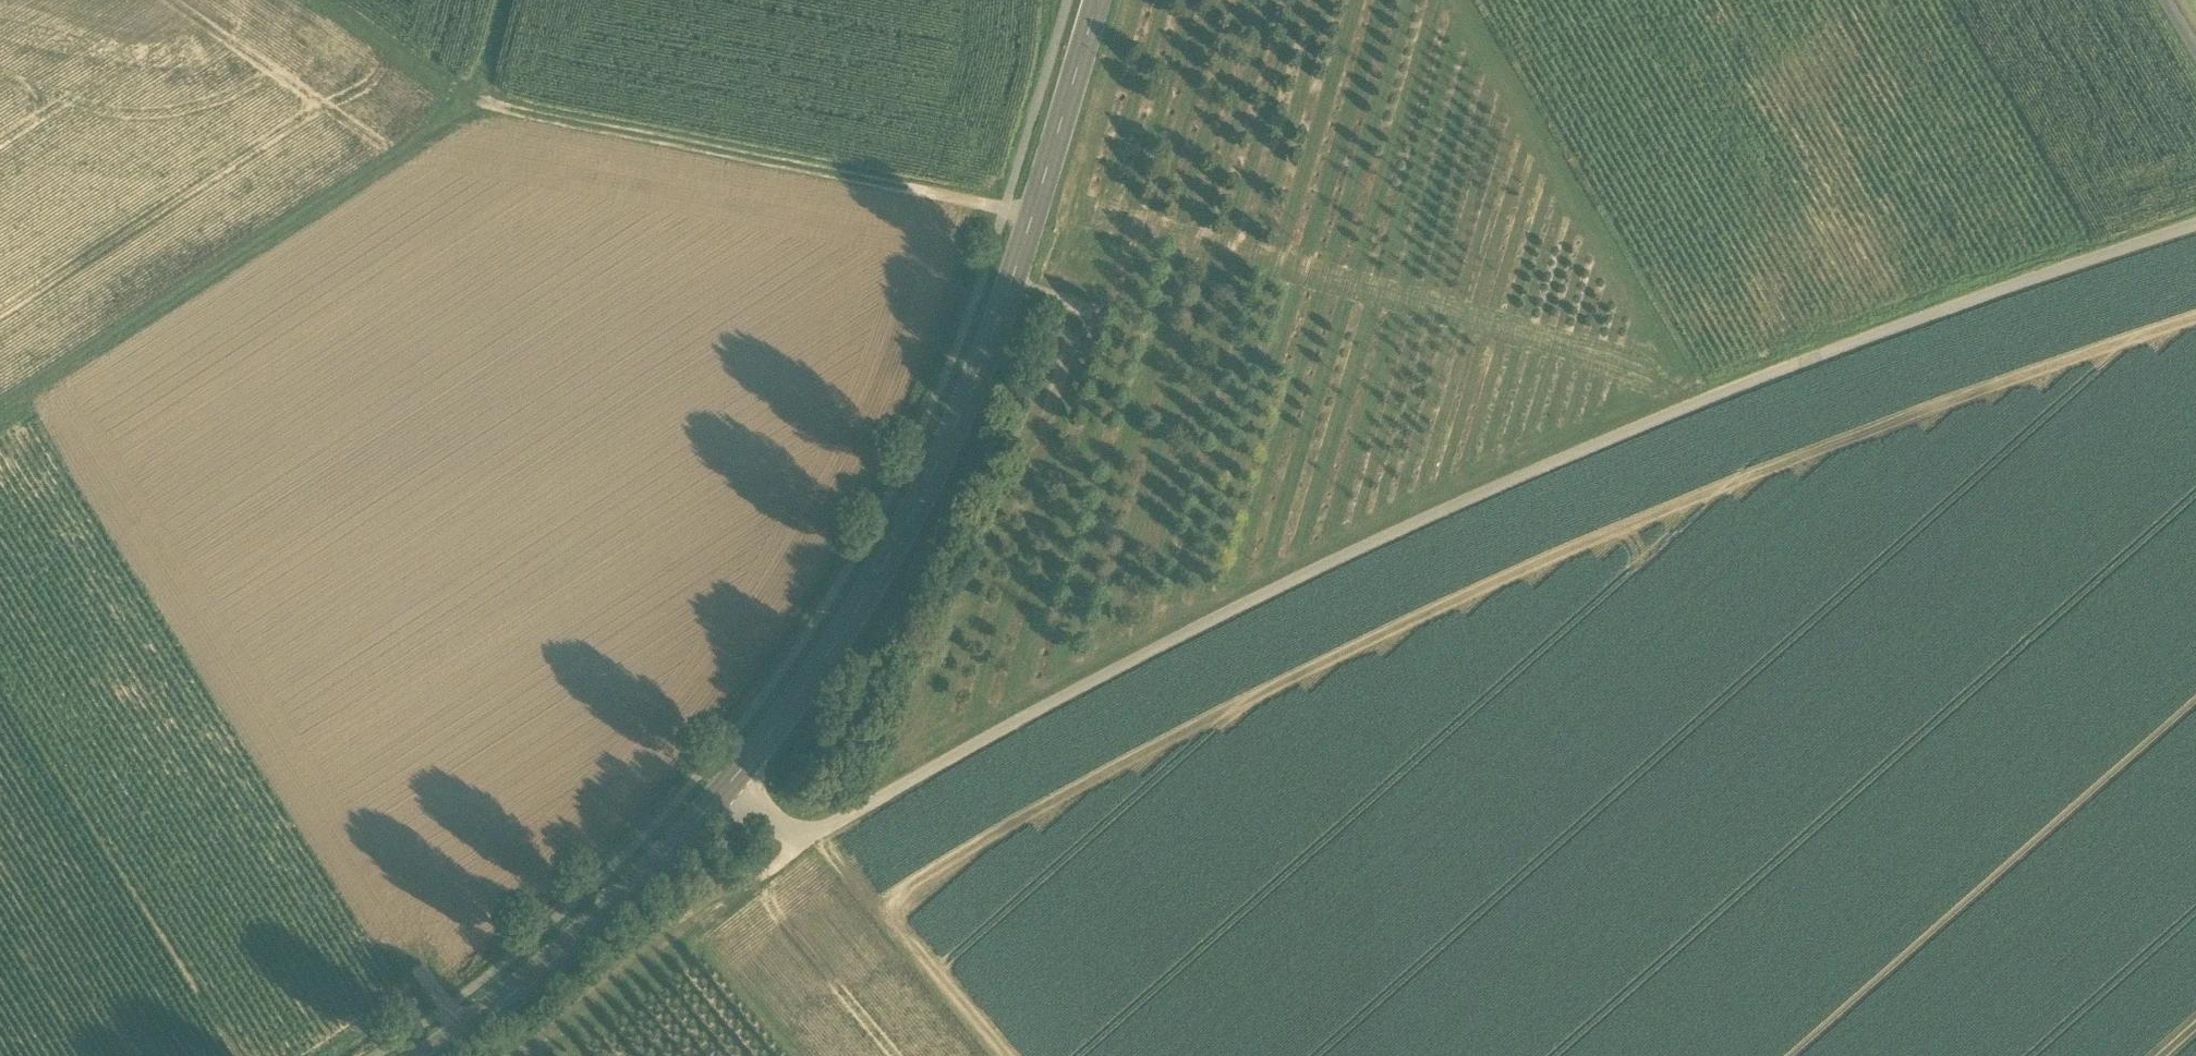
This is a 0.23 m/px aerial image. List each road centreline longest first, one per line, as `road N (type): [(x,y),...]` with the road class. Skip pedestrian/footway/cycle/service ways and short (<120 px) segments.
road 1 (track): [(704,775),(730,786),(772,823),(810,834),(1233,607),(1604,443),(1969,299),(2195,226)]
road 2 (tertiary): [(430,1055),(603,917),(730,786),(885,564),(965,404),(1008,295),(1098,0)]

